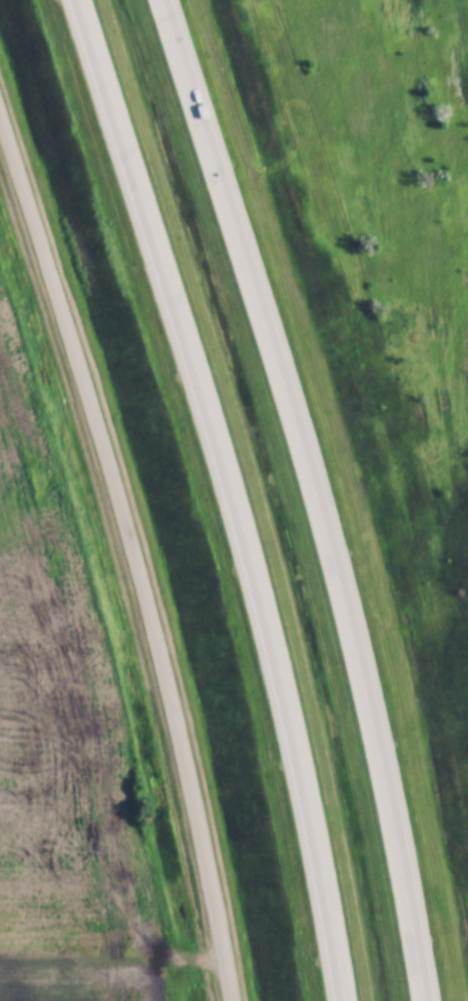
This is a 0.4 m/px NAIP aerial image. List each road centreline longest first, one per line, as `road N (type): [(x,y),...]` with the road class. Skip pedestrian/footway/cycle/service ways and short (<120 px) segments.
road 1 (motorway): [(77,0),(249,555),(303,772),(344,1000)]
road 2 (motorway): [(425,1000),(342,598),(162,0)]
road 3 (residential): [(0,109),(147,603),(230,1000)]

